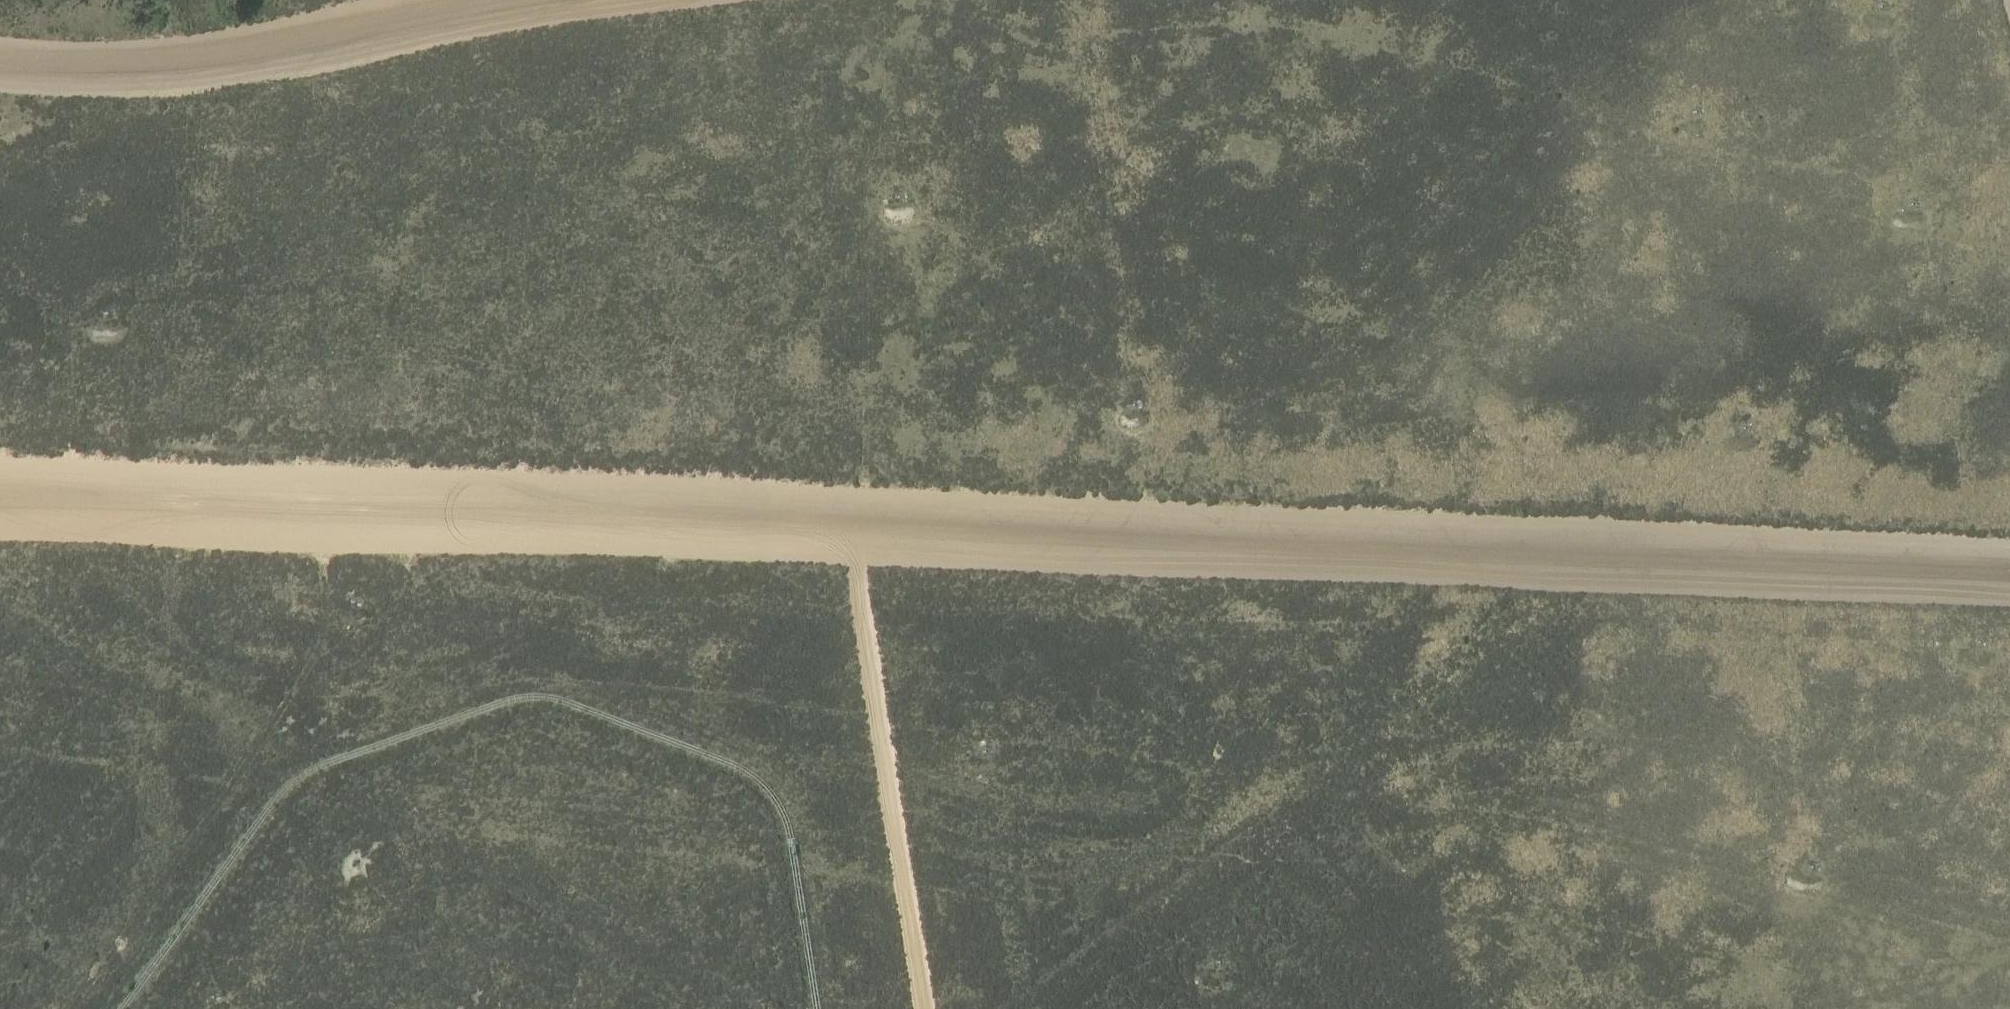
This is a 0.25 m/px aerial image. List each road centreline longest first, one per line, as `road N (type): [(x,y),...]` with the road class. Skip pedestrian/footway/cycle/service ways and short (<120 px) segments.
road 1 (track): [(0,494),(2009,572)]
road 2 (track): [(0,71),(160,75),(518,0)]
road 3 (track): [(852,526),(927,1008)]

